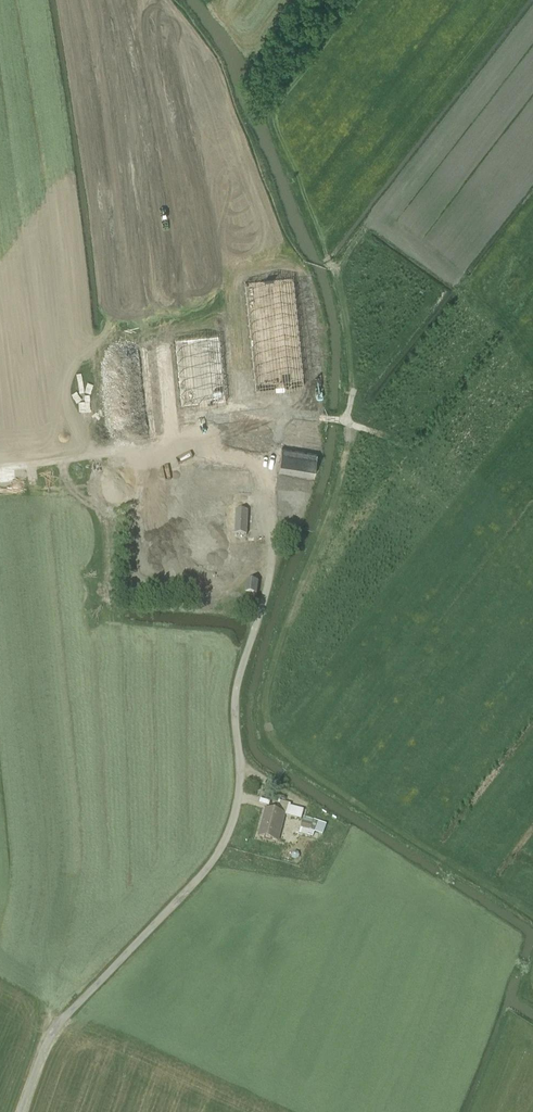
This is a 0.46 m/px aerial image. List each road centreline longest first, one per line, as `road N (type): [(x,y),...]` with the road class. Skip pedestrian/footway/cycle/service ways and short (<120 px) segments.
road 1 (track): [(532,914),(281,752),(265,732),(271,676),(335,505),(348,422)]
road 2 (unclassified): [(20,1111),(56,1025),(224,843),(241,778),(238,677),(256,625)]
road 3 (track): [(177,440),(228,409),(343,420),(379,433)]
road 4 (track): [(177,440),(0,467)]

